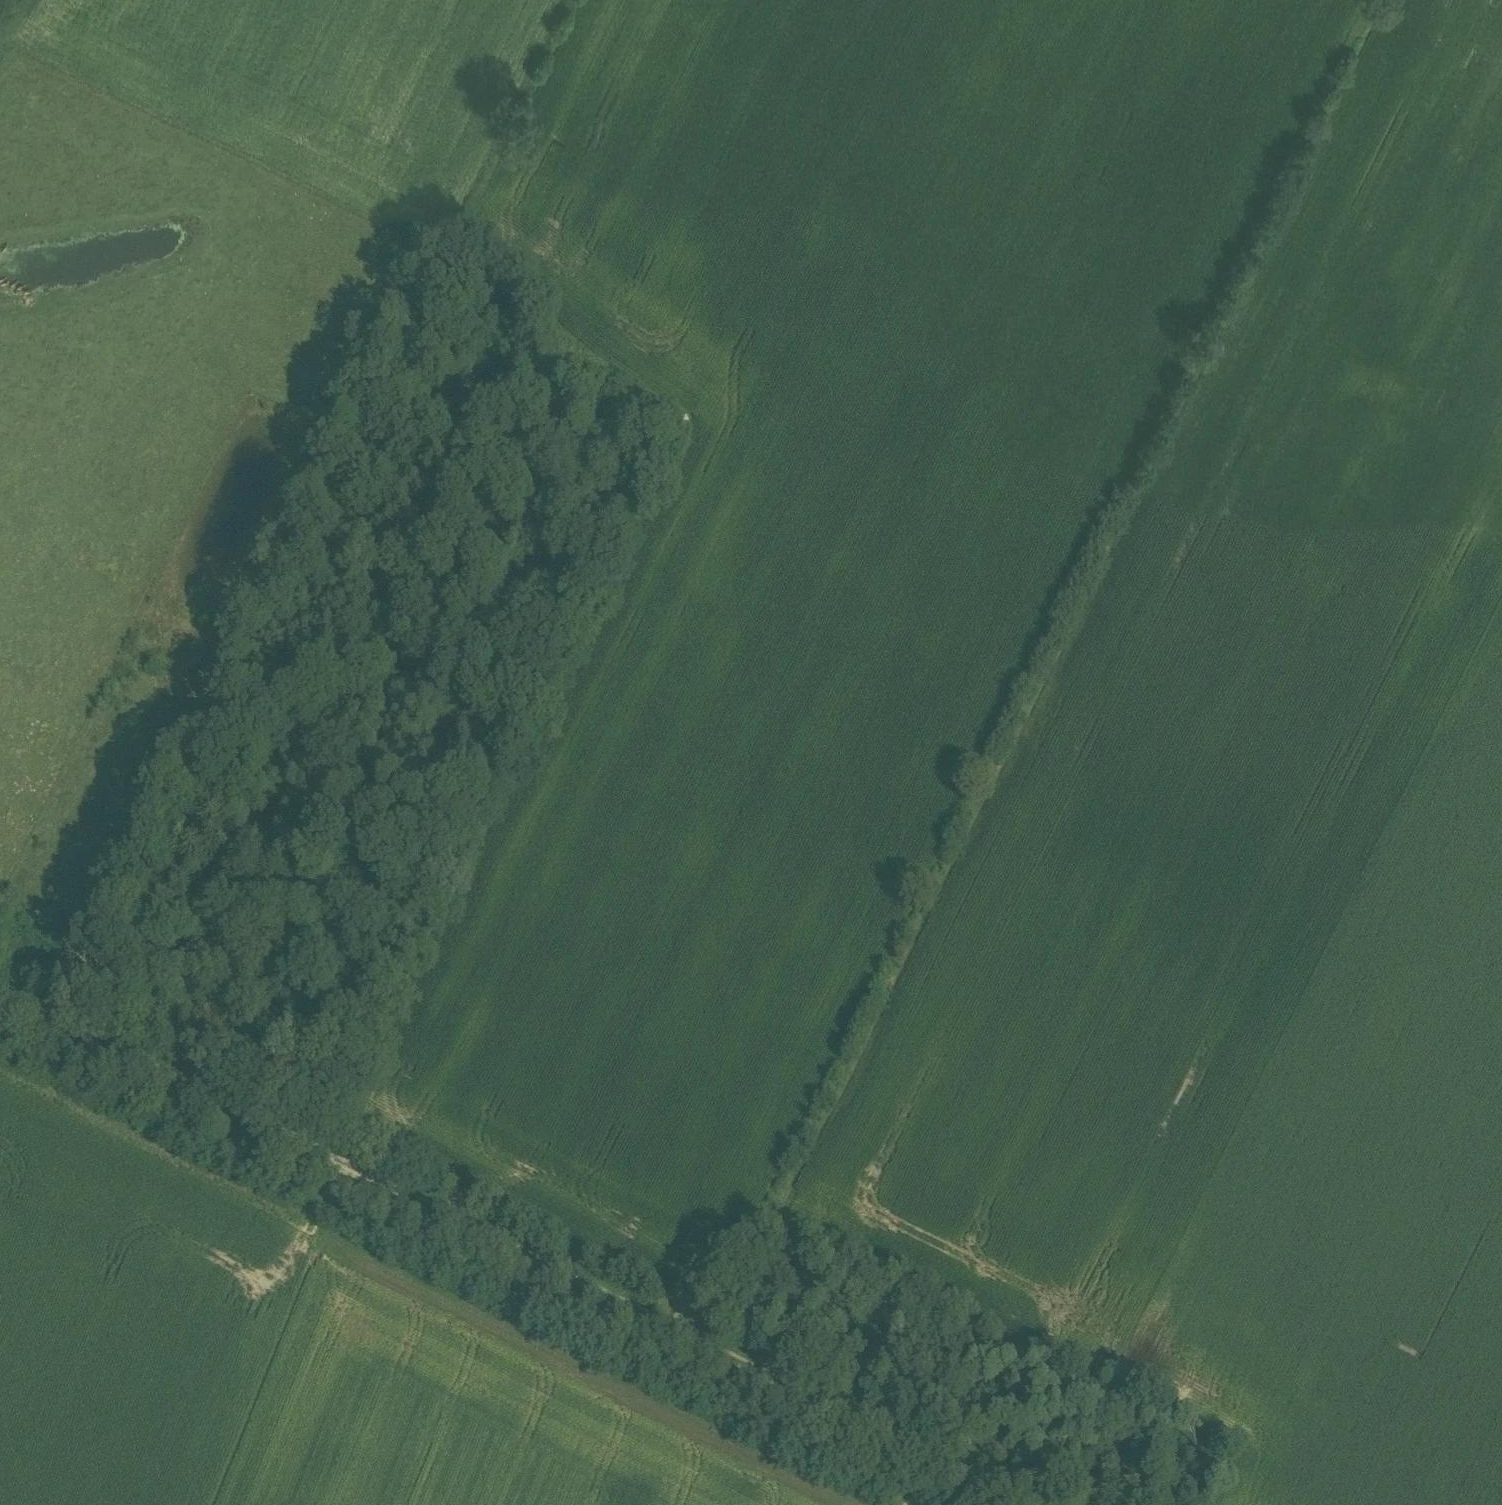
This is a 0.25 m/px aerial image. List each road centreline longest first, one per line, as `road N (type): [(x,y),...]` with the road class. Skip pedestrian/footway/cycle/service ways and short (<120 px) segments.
road 1 (track): [(0,1004),(964,1504)]

